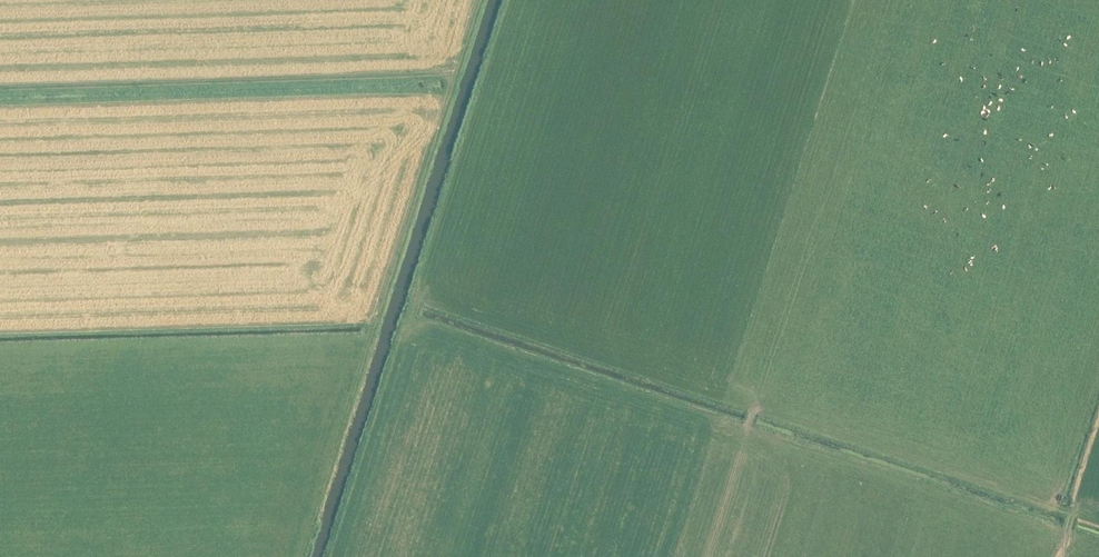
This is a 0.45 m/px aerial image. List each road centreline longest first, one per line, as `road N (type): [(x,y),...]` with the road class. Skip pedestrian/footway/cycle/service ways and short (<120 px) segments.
road 1 (track): [(335,556),(421,296),(753,409)]

